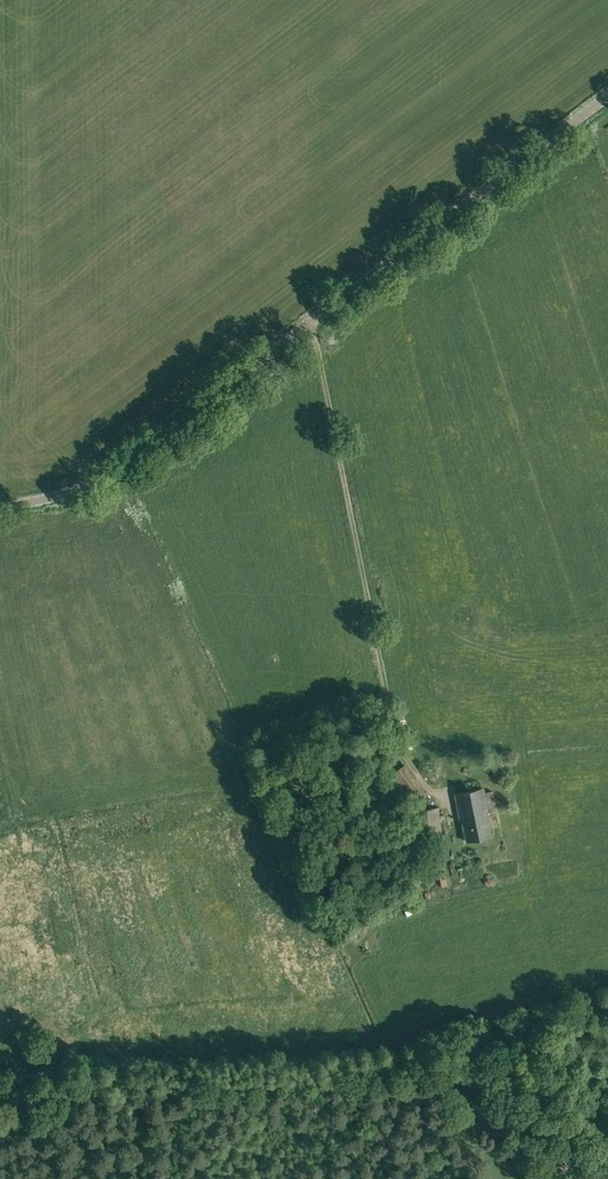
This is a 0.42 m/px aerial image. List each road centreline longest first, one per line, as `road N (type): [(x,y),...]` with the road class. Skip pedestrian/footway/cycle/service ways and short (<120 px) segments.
road 1 (unclassified): [(0,508),(102,481),(607,96)]
road 2 (track): [(310,323),(403,750)]

